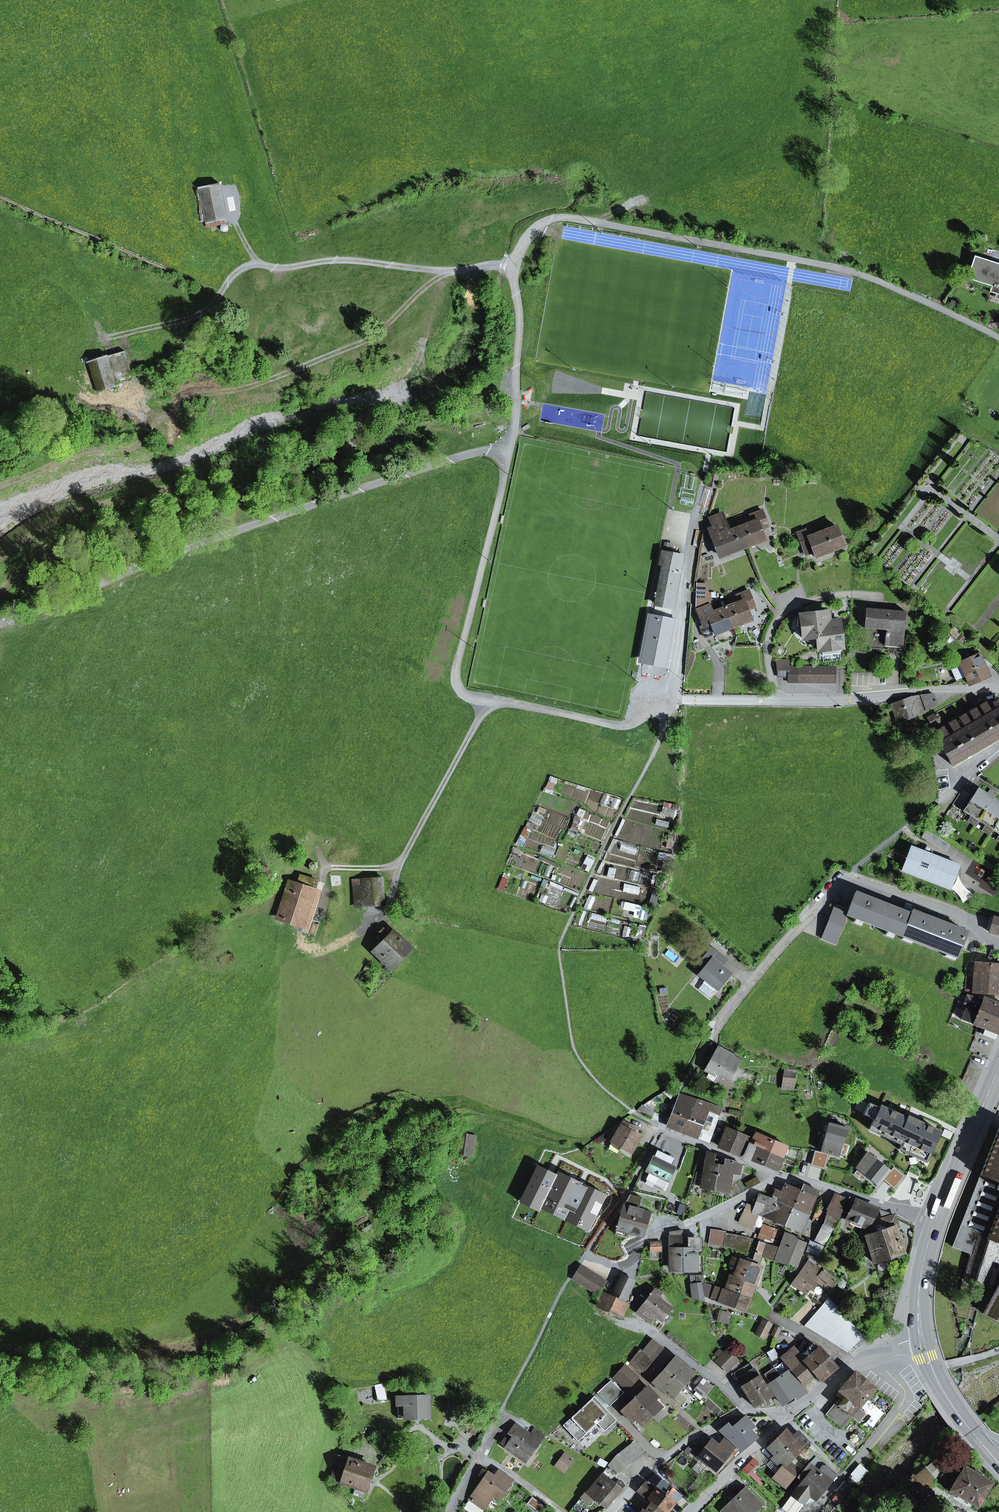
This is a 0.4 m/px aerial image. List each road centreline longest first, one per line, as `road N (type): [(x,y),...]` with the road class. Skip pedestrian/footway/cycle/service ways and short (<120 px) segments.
road 1 (track): [(512,440),(457,451),(0,614)]
road 2 (track): [(511,264),(537,224),(576,216),(865,273),(998,339)]
road 3 (track): [(511,264),(521,323),(512,440),(457,669),(469,696),(498,702)]
road 4 (track): [(111,338),(201,317),(246,267),(350,259),(447,271),(511,264)]
road 5 (track): [(112,397),(164,416),(362,349),(447,271)]
road 6 (residential): [(998,942),(959,913),(847,877),(718,1026)]
road 7 (residential): [(998,688),(849,700),(675,699)]
road 8 (track): [(830,6),(818,239),(843,268)]
road 9 (primary): [(998,1067),(931,1229)]
road 10 (residential): [(608,1511),(701,1432),(745,1410)]
road 11 (residential): [(612,1337),(646,1327),(745,1410)]
road 12 (residential): [(931,1229),(871,1200),(779,1175)]
road 13 (primary): [(921,1339),(955,1409),(998,1462)]
road 14 (residential): [(652,1237),(779,1175)]
road 15 (residential): [(786,1417),(689,1511)]
road 16 (residential): [(779,1175),(661,1128)]

